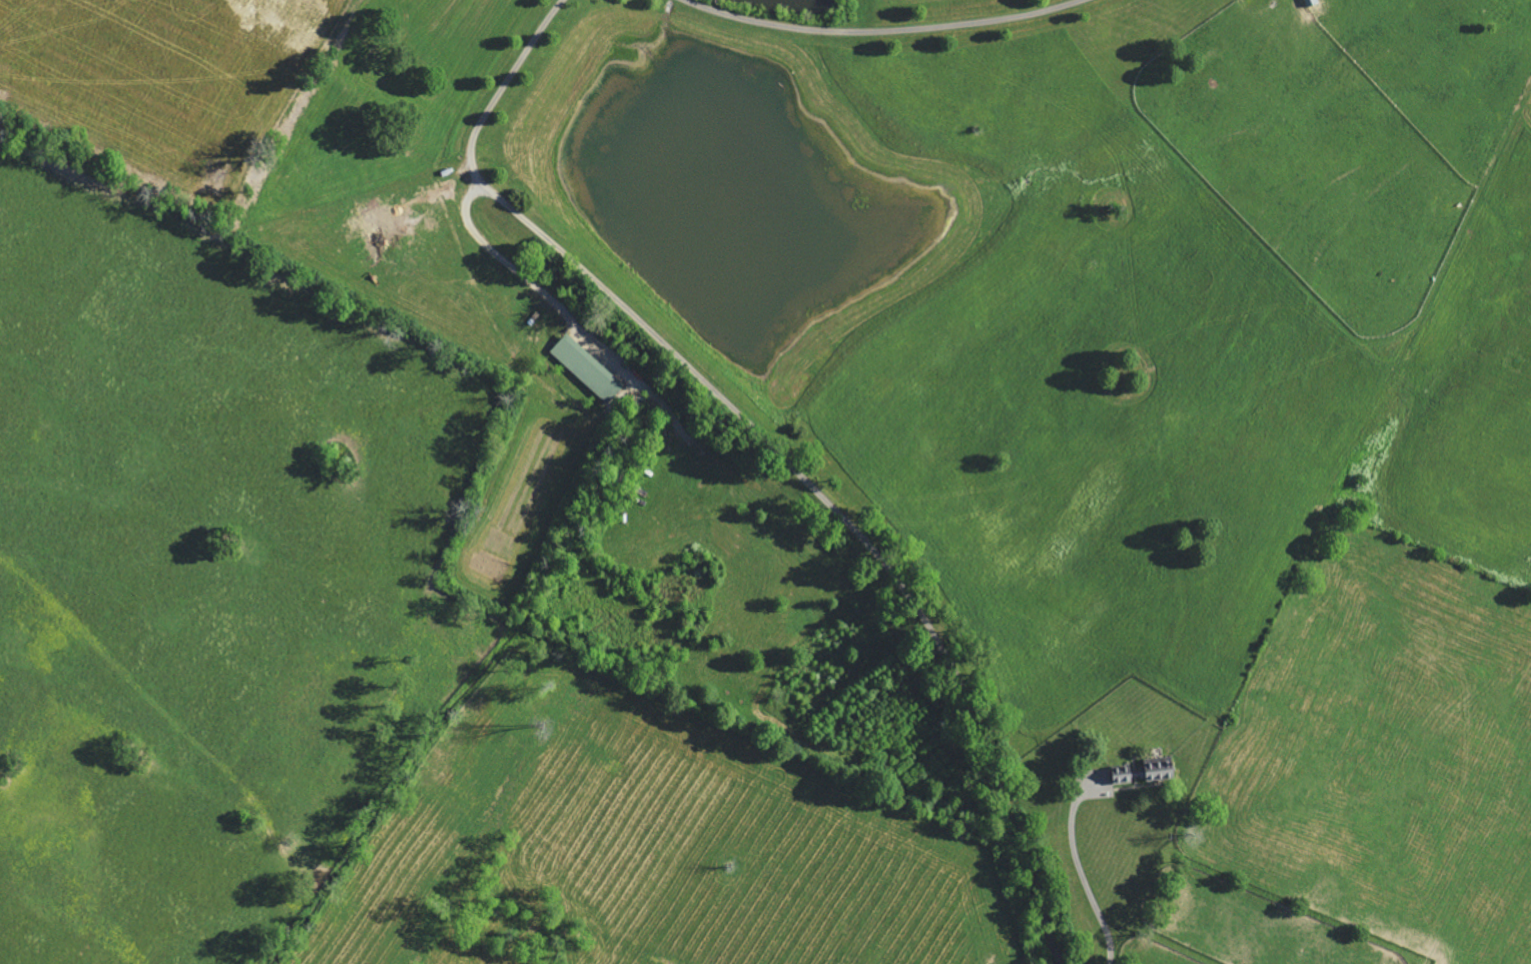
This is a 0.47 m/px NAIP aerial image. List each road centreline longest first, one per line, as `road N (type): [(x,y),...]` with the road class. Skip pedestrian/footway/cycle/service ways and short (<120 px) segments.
road 1 (residential): [(1063,963),(938,642),(851,523),(480,180)]
road 2 (residential): [(641,382),(466,221),(464,198),(480,180),(470,149),(479,124),(562,0)]
road 3 (residential): [(687,0),(777,27),(834,33),(1004,20),(1082,0)]

